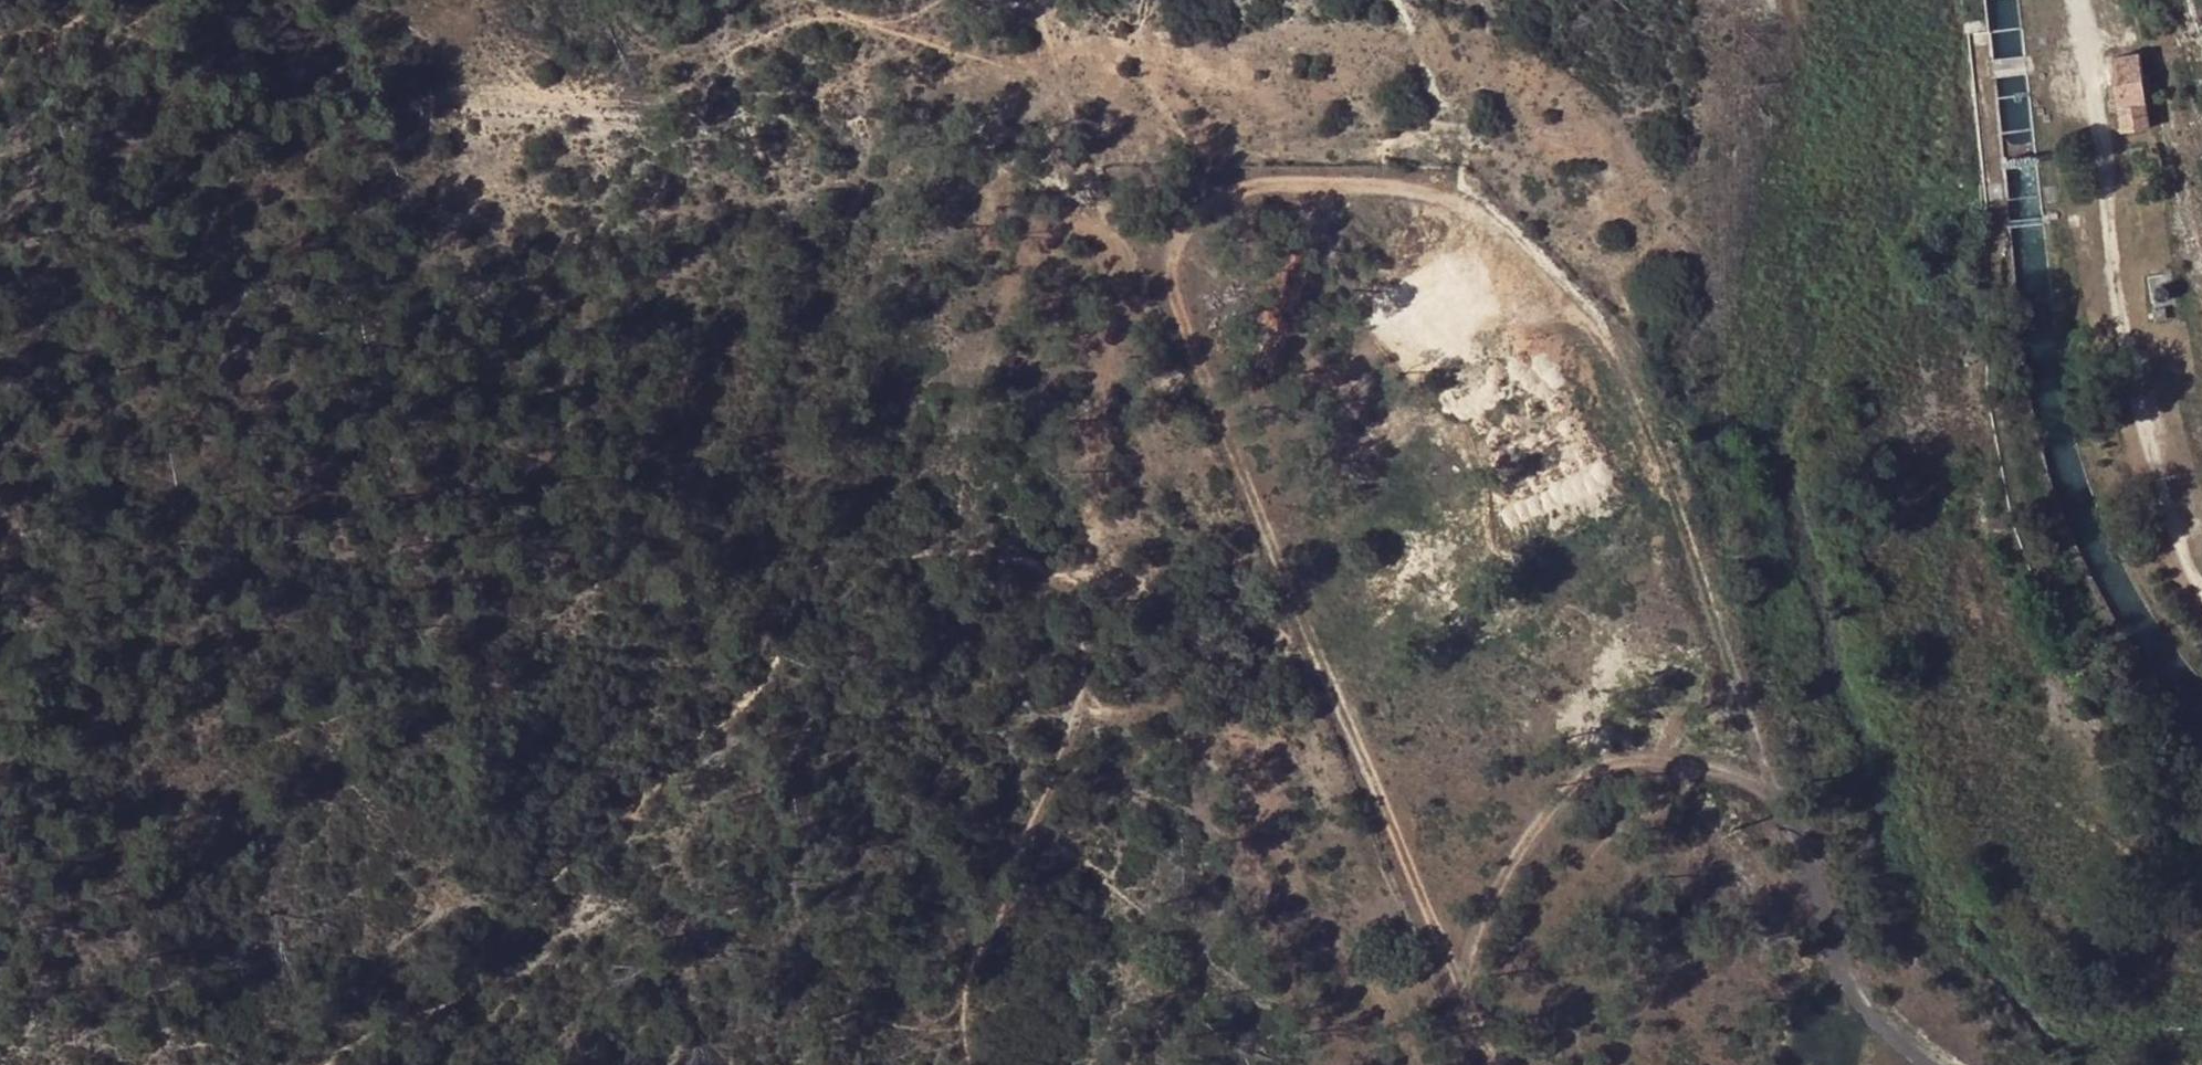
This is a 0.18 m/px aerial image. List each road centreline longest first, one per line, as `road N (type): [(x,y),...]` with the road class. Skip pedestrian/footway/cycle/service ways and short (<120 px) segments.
road 1 (track): [(2082,0),(2123,304),(2165,483),(2201,581)]

